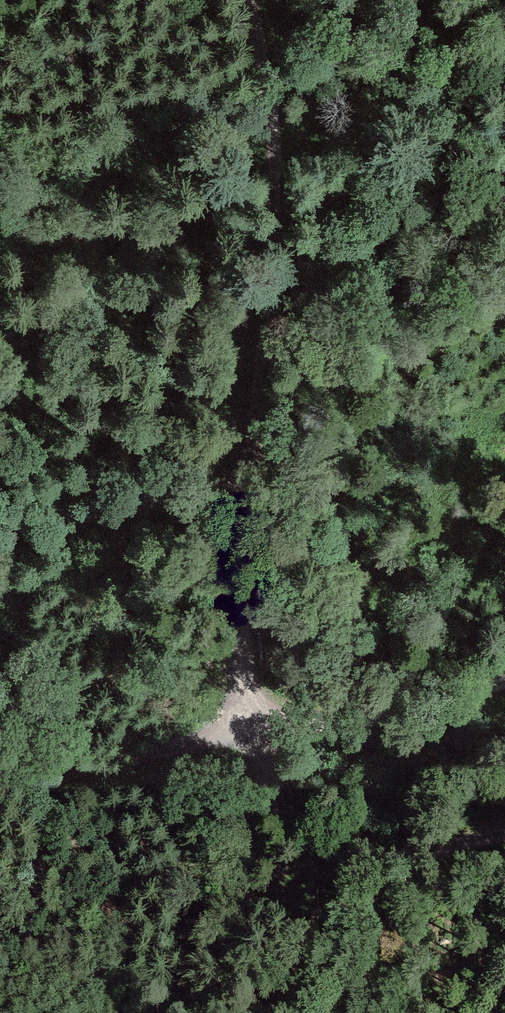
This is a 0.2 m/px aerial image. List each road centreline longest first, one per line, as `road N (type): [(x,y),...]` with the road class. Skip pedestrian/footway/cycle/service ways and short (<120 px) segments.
road 1 (track): [(251,0),(265,55),(269,257),(251,471),(254,719),(294,729),(453,703),(504,680)]
road 2 (track): [(0,789),(254,719),(282,787),(332,853),(407,853),(504,832)]
road 3 (track): [(0,524),(251,471)]

